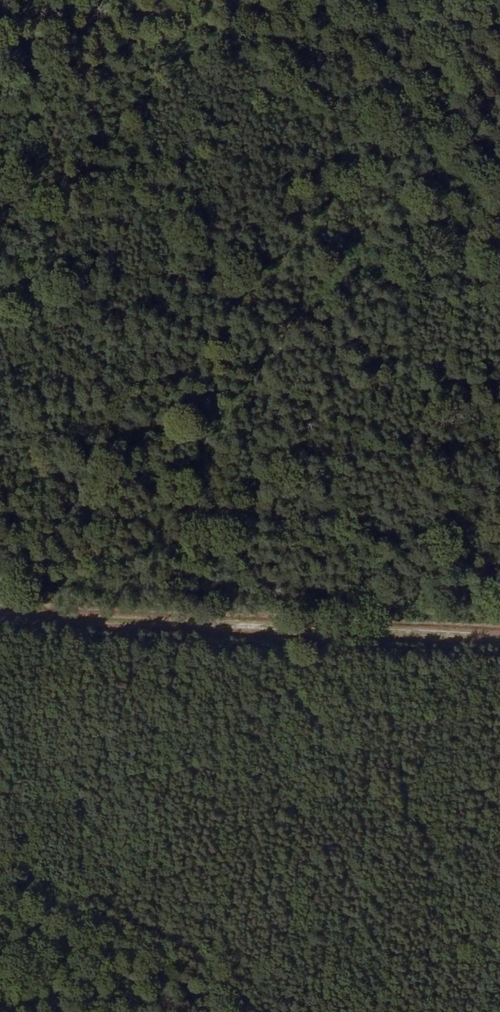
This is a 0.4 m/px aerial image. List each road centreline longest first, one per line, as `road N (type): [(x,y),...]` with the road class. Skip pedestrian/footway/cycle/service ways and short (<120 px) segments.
road 1 (track): [(0,624),(499,641)]

